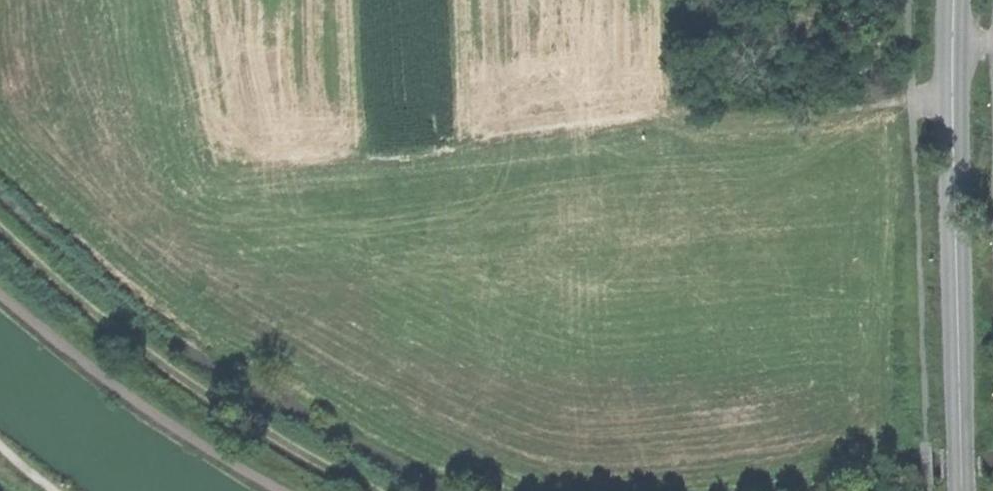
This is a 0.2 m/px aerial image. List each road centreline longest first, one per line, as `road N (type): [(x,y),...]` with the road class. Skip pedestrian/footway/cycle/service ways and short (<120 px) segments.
road 1 (track): [(360,490),(267,439),(86,310),(0,230)]
road 2 (secondary): [(960,434),(953,0)]

